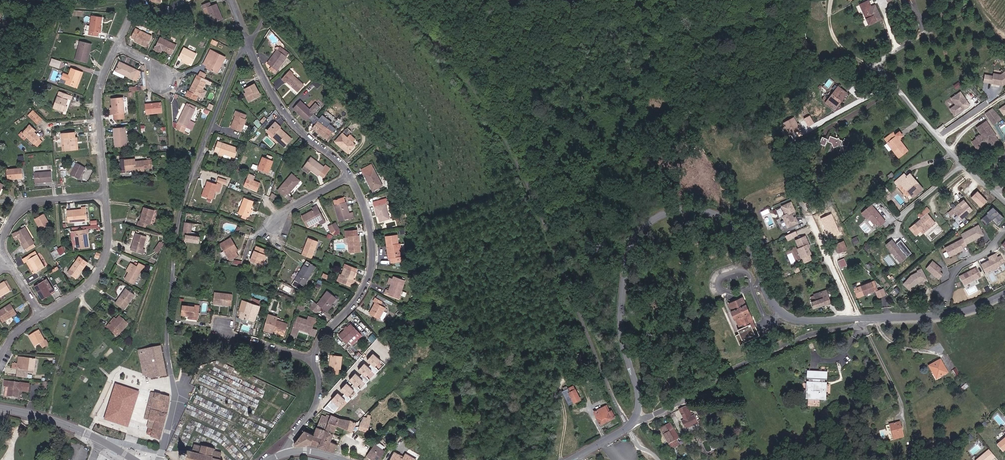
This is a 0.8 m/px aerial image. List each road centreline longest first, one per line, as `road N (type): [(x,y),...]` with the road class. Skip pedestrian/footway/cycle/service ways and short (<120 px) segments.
road 1 (tertiary): [(634,421),(640,396),(623,316),(628,262),(640,233),(664,214),(724,216),(755,251),(775,304),(794,319),(872,319)]
road 2 (unclassified): [(158,459),(173,408),(166,337),(181,207),(250,43)]
road 3 (unclassified): [(634,421),(791,343),(872,319)]
road 4 (residential): [(351,177),(370,229),(371,269),(312,360)]
road 5 (residential): [(880,67),(1004,201)]
road 6 (residential): [(250,43),(289,118),(351,177)]
road 7 (residential): [(104,195),(99,85),(116,45)]
road 8 (residential): [(41,315),(102,265),(104,195)]
road 9 (tertiary): [(872,319),(957,313),(1004,294)]
road 10 (residential): [(104,195),(31,205),(3,237),(5,256)]

